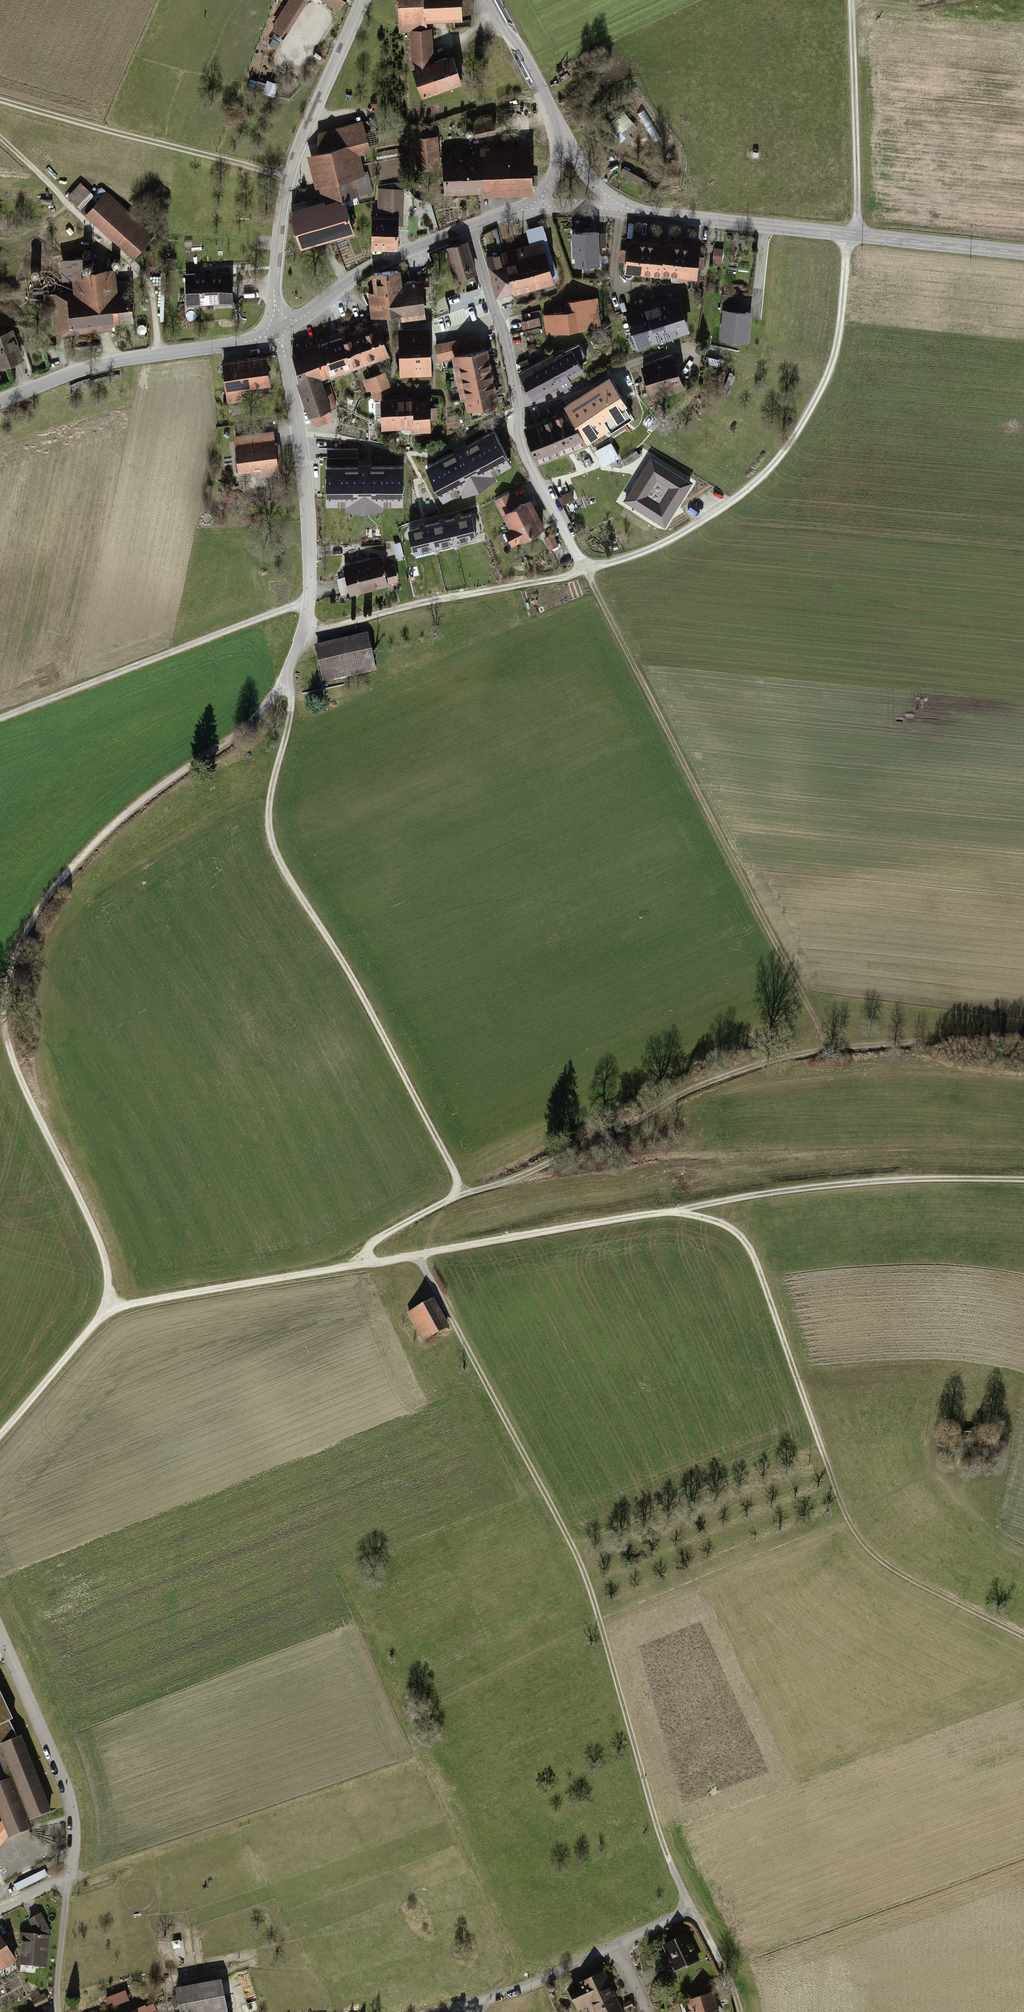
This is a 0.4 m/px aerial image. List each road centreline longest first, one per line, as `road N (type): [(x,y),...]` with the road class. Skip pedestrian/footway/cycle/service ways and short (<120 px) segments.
road 1 (track): [(453,1198),(452,1166),(278,856),(269,818),(294,696),(288,678),(262,715),(111,827),(56,885),(18,949),(3,1007),(13,1057),(102,1247),(110,1310),(0,1436)]
road 2 (track): [(418,1256),(572,1543),(601,1618),(658,1829),(740,2011)]
road 3 (track): [(364,1265),(376,1239),(435,1207),(529,1173),(715,1081),(831,1050),(1023,1036)]
road 4 (track): [(1023,1635),(868,1548),(847,1516),(750,1252),(729,1228),(676,1213)]
road 5 (track): [(110,1310),(676,1213)]
road 6 (track): [(831,1050),(587,571)]
road 7 (track): [(847,1516),(601,1618),(417,1715),(409,1734),(422,1762)]
road 8 (residential): [(587,571),(662,545),(719,512),(764,476),(802,430),(841,339),(850,237)]
road 9 (track): [(422,1762),(70,1879)]
road 10 (residential): [(587,571),(531,463),(469,227)]
road 11 (residential): [(365,0),(288,177),(275,293),(279,334)]
road 12 (track): [(676,1213),(888,1182),(1023,1181)]
road 13 (residential): [(0,1909),(70,1879),(74,1836),(68,1791),(0,1633)]
road 14 (track): [(0,720),(309,603)]
road 15 (residential): [(279,334),(307,476),(306,633)]
road 16 (track): [(0,100),(288,177)]
road 17 (unclassified): [(0,403),(113,362),(279,334)]
road 18 (residential): [(306,633),(587,571)]
road 19 (track): [(422,1762),(522,1986)]
road 20 (tertiary): [(850,237),(621,208)]
road 21 (unclassified): [(279,334),(386,261),(469,227)]
road 22 (tertiary): [(1023,254),(850,237)]
road 23 (track): [(44,229),(30,253),(24,301),(62,344),(74,374)]
road 24 (track): [(498,317),(558,302),(568,286),(545,207)]
road 25 (tertiary): [(562,141),(522,48),(488,0)]
road 26 (residential): [(472,2006),(619,1946)]

